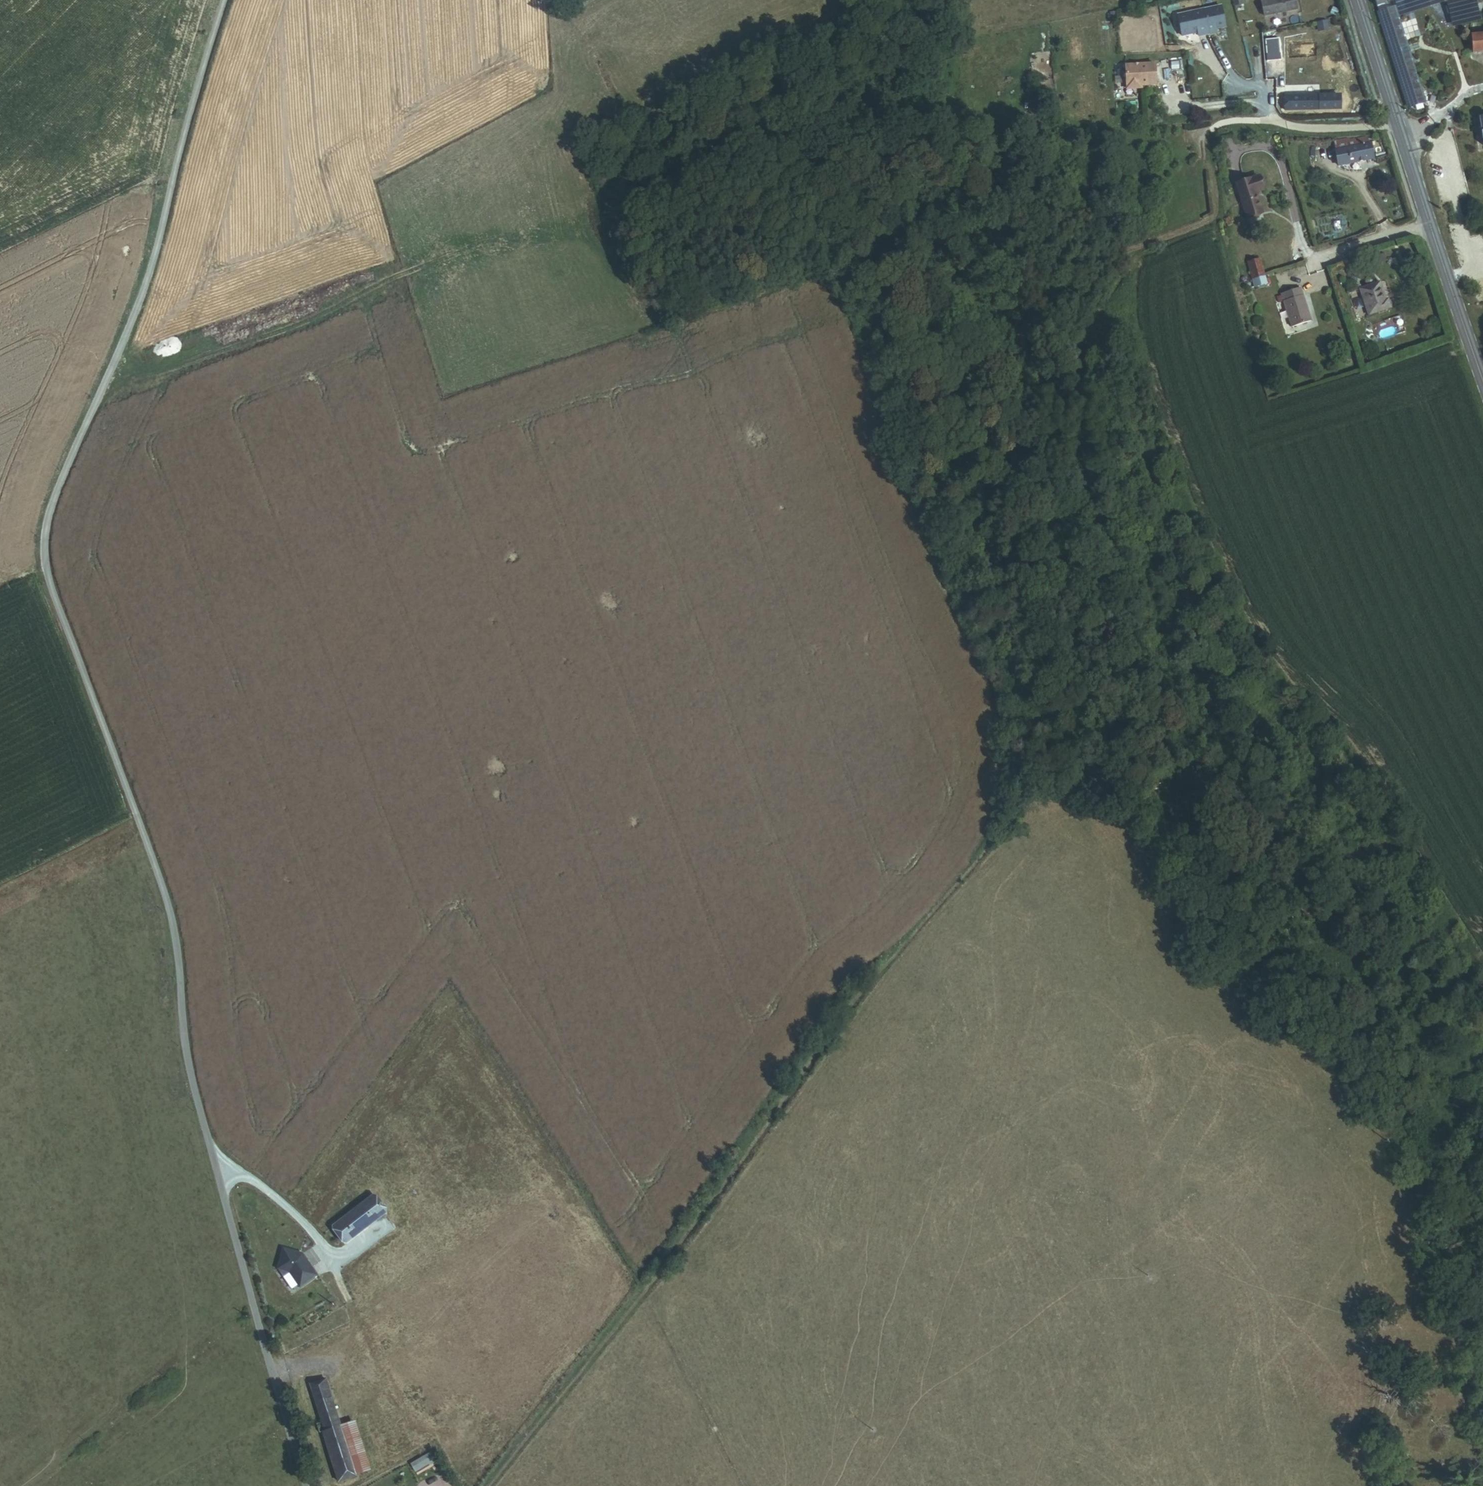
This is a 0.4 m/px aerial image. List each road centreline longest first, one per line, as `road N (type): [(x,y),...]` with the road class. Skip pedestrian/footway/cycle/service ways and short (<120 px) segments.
road 1 (unclassified): [(224,0),(147,283),(57,489),(43,540),(172,922),(184,1057),(308,1485)]
road 2 (secondary): [(1482,385),(1356,0)]

